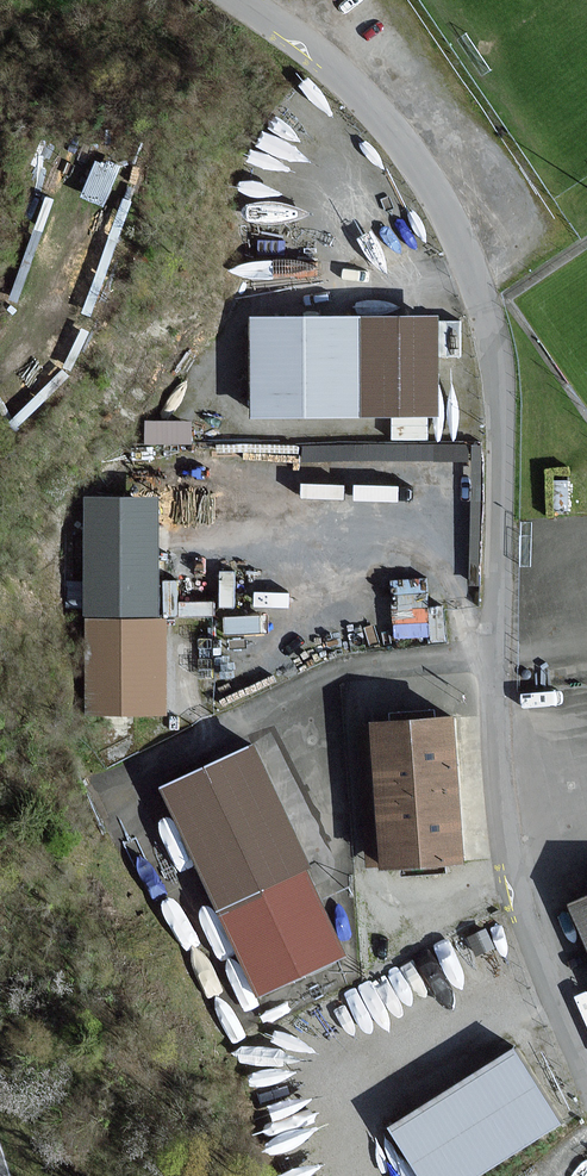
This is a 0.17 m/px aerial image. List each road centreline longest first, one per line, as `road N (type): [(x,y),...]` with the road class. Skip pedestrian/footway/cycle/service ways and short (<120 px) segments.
road 1 (residential): [(239,0),(333,70),(384,125),(422,174),(473,279),(501,423),(495,659),(502,818),(535,948),(586,1077)]
road 2 (track): [(473,659),(462,609),(424,554),(400,545),(176,539)]
road 3 (track): [(85,210),(47,314),(0,375)]

